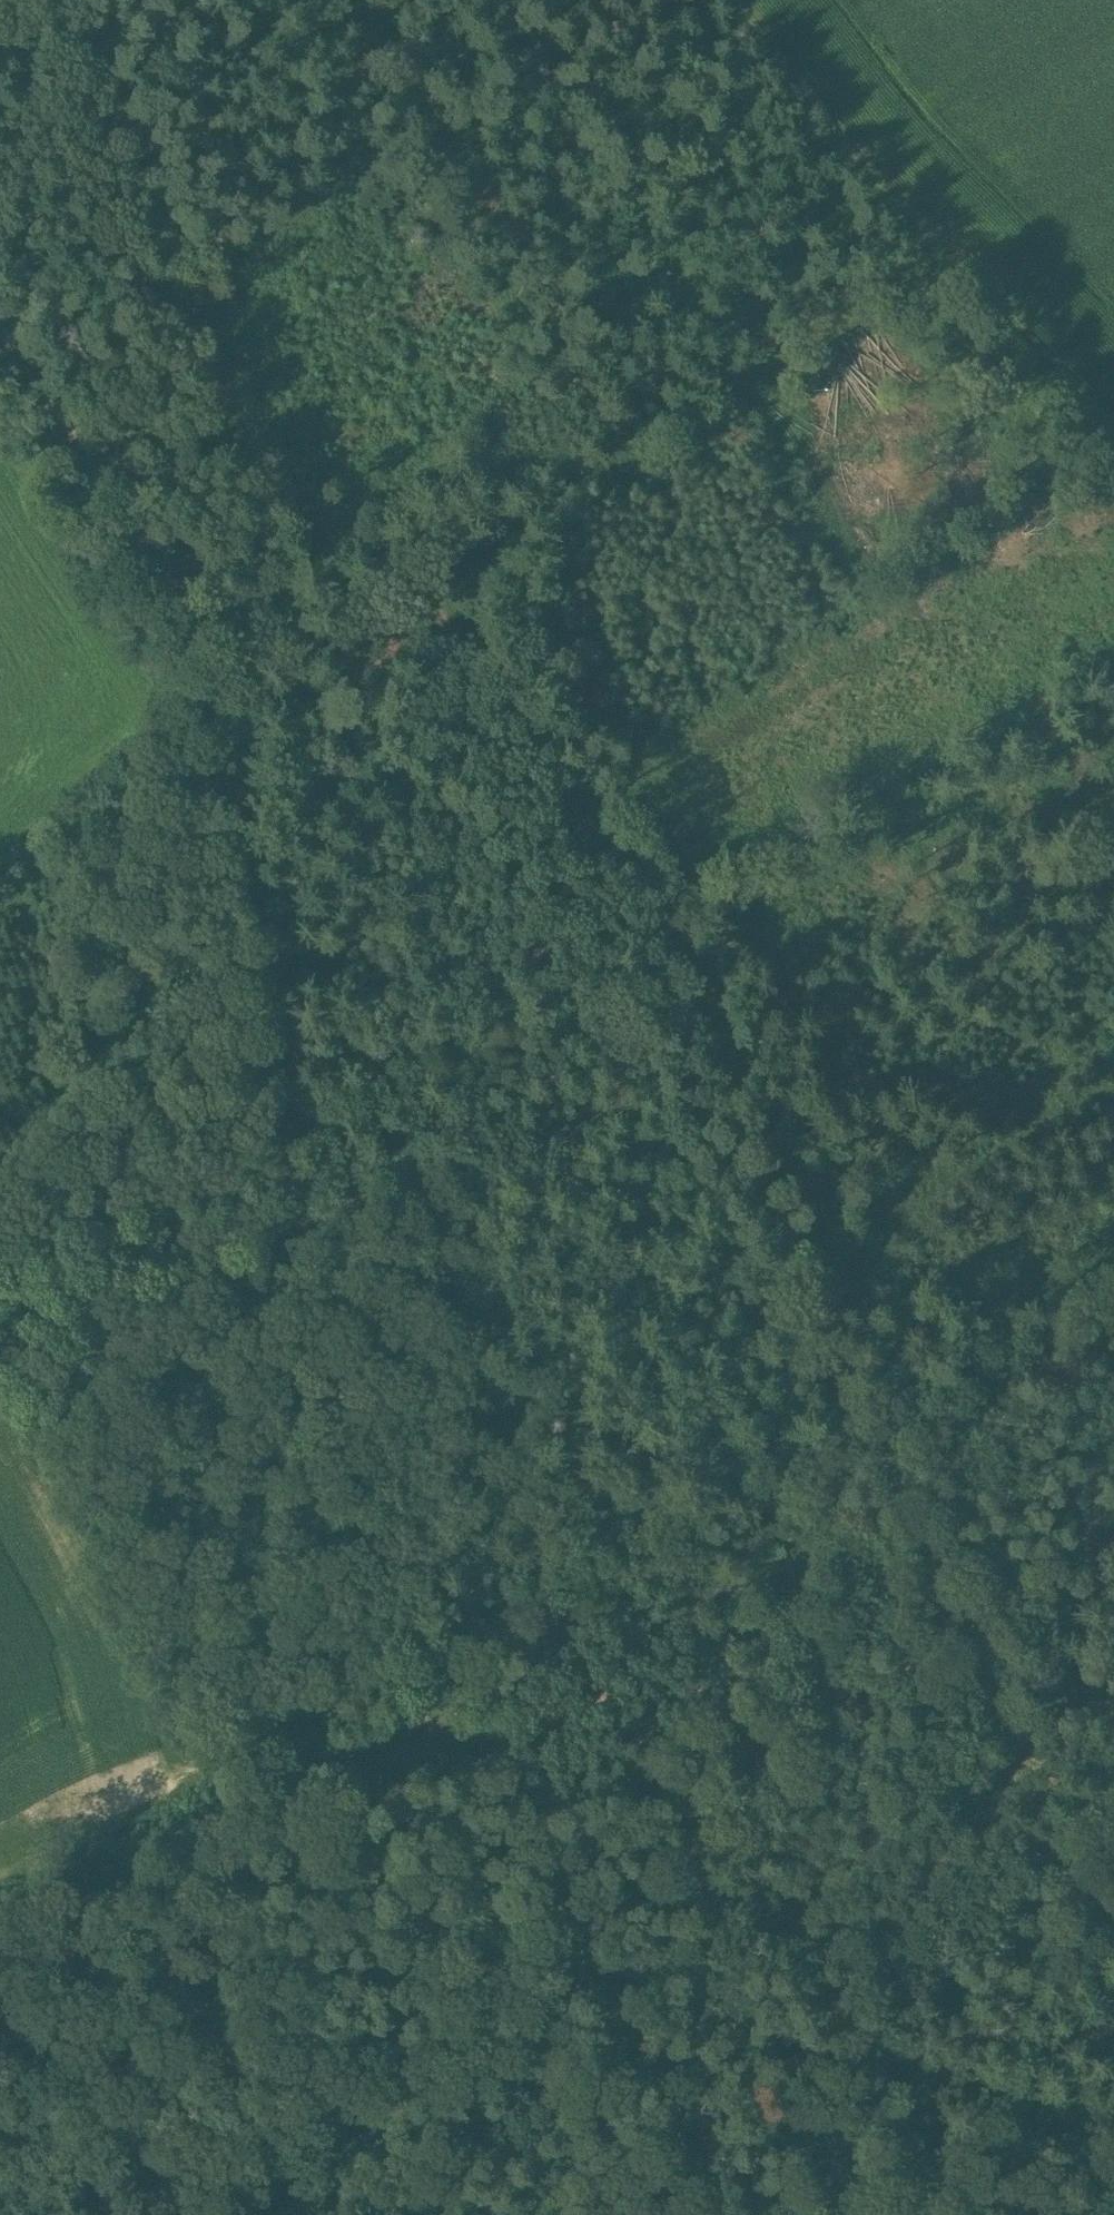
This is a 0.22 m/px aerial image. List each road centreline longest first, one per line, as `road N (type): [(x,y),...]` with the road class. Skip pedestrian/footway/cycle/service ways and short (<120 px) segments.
road 1 (track): [(0,1919),(85,1885),(379,1738)]
road 2 (track): [(761,2214),(971,2141),(1113,2127)]

